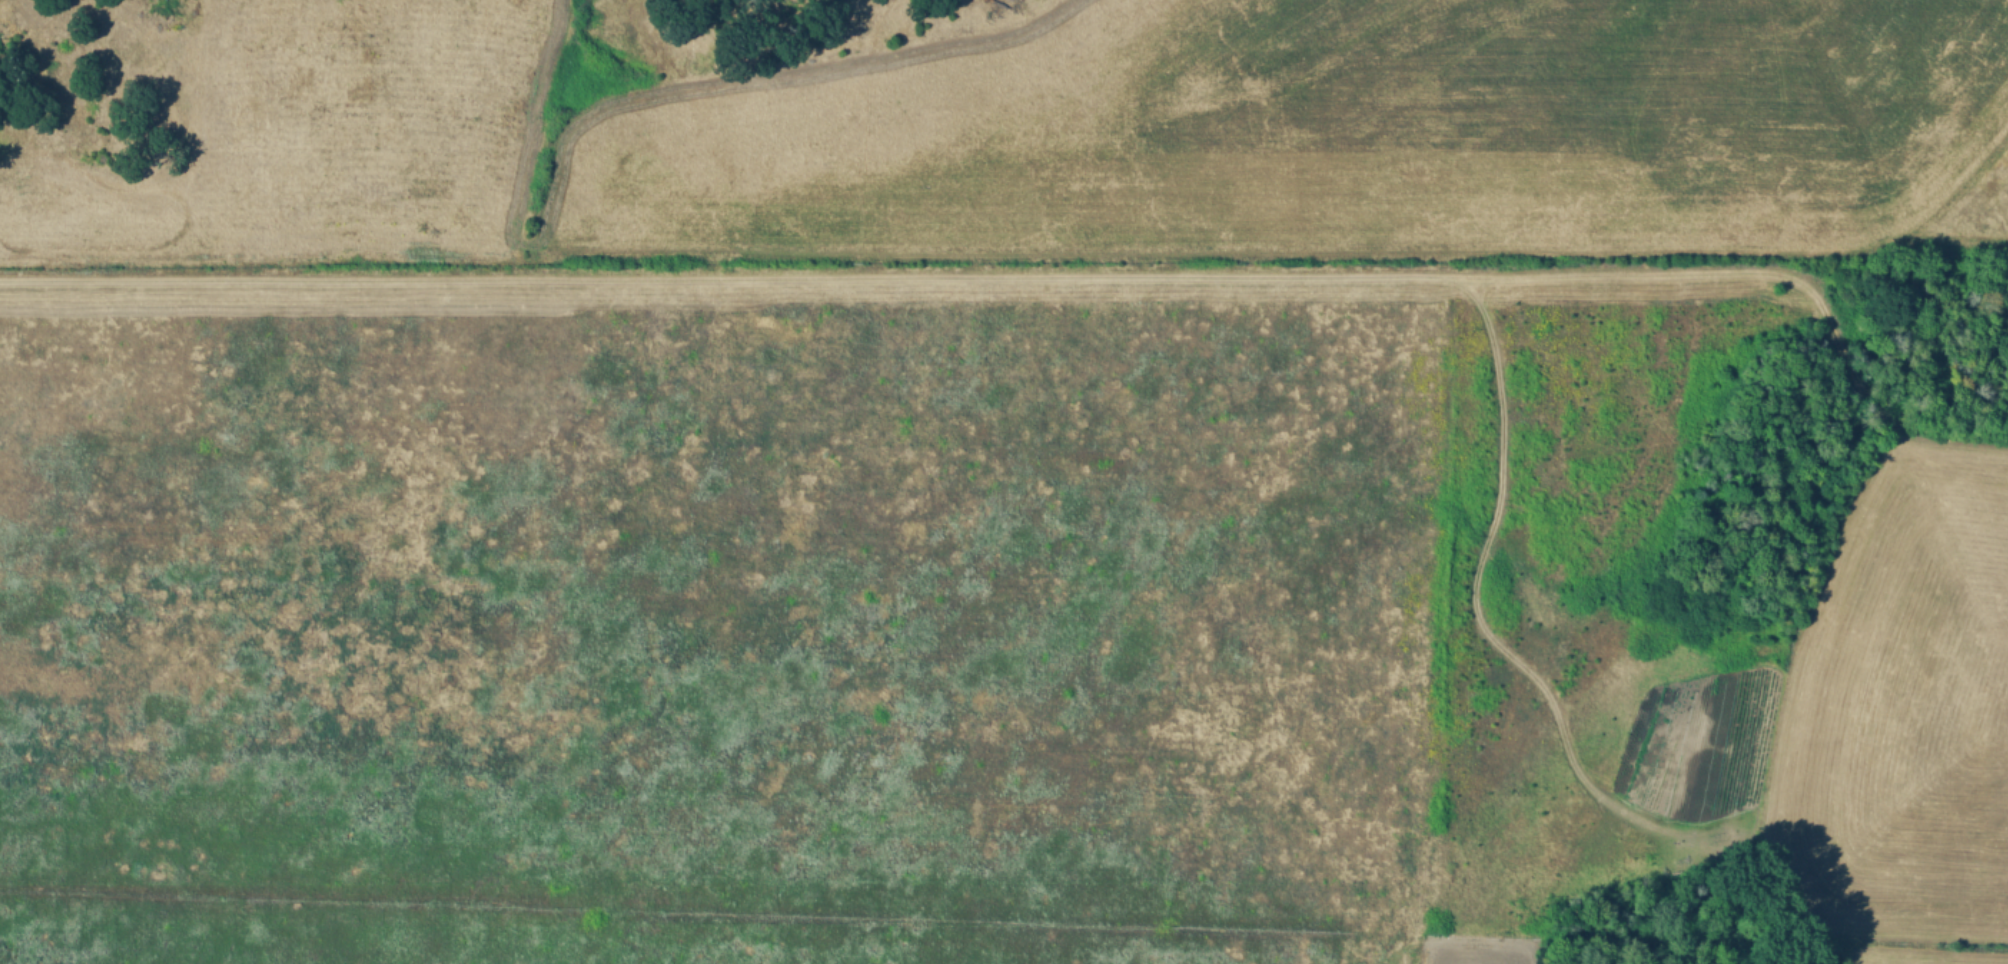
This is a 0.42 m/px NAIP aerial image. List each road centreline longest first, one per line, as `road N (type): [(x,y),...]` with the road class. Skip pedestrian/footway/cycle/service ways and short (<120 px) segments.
road 1 (track): [(0,280),(1761,273),(1816,289),(1844,387),(1887,431),(1911,445),(2007,457)]
road 2 (track): [(1423,963),(1424,939),(1730,941),(1738,917),(1728,879),(1702,853),(1584,782),(1544,690),(1478,626),(1474,582),(1500,487),(1498,385),(1482,309),(1450,278)]

